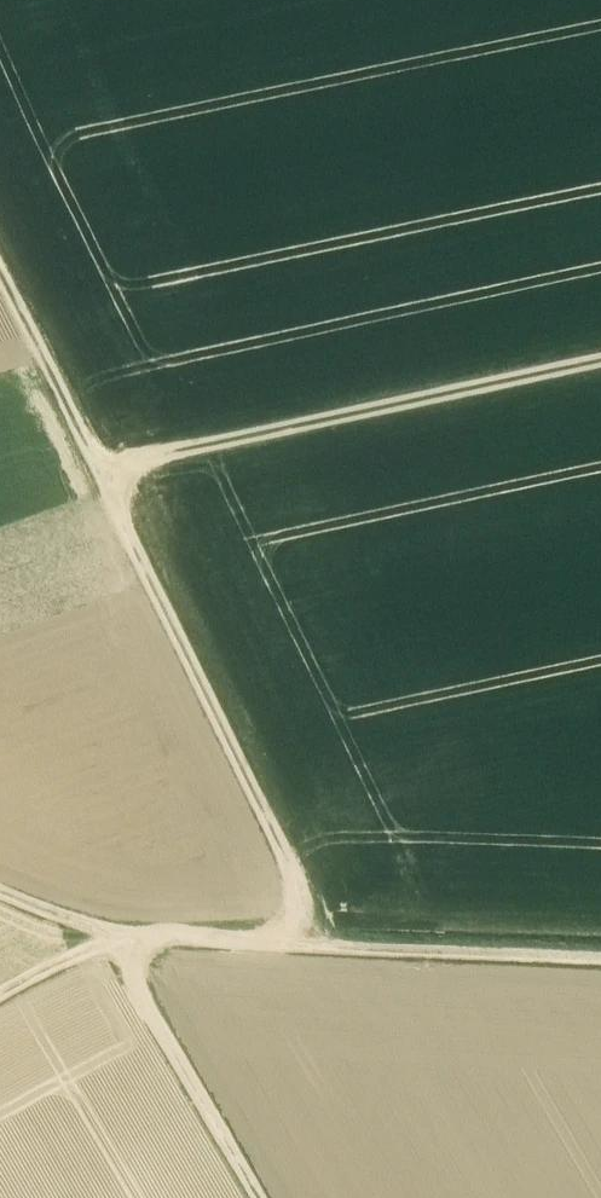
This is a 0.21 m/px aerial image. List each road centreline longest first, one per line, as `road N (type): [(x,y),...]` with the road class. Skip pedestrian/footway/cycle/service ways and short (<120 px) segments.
road 1 (track): [(327,950),(0,276)]
road 2 (track): [(0,995),(73,954),(142,933),(600,963)]
road 3 (track): [(95,473),(600,363)]
road 4 (track): [(263,1197),(112,938)]
road 5 (track): [(0,892),(112,938)]

